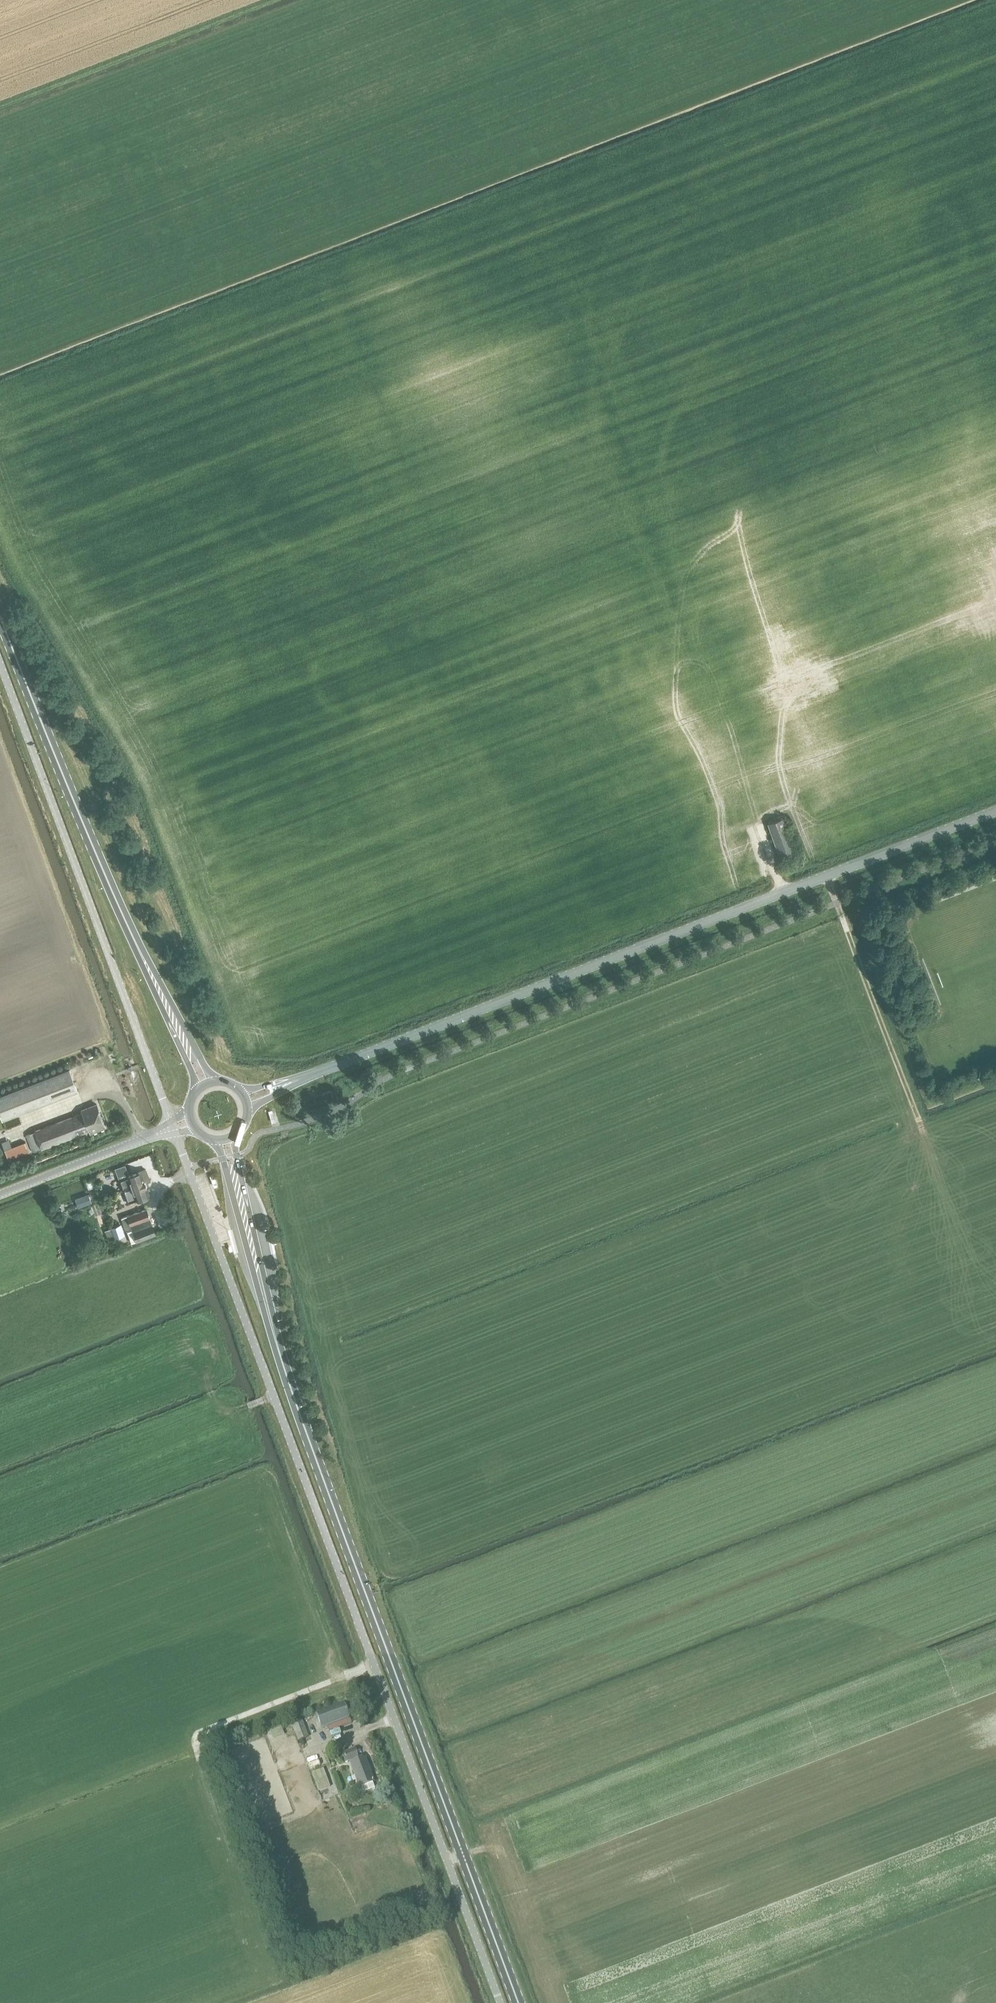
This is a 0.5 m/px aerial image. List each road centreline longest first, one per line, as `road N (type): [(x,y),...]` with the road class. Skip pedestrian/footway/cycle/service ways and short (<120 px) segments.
road 1 (unclassified): [(188,1168),(501,2002)]
road 2 (primary): [(520,2002),(261,1282)]
road 3 (tertiary): [(293,1081),(995,812)]
road 4 (unclassified): [(173,1127),(0,663)]
road 5 (primary): [(141,956),(0,612)]
road 6 (track): [(921,1120),(827,878)]
road 7 (tertiary): [(0,1193),(173,1127)]
road 8 (primary): [(217,1140),(261,1282)]
road 9 (primary): [(261,1282),(234,1136)]
road 10 (primary): [(141,956),(198,1090)]
road 11 (primary): [(213,1082),(141,956)]

